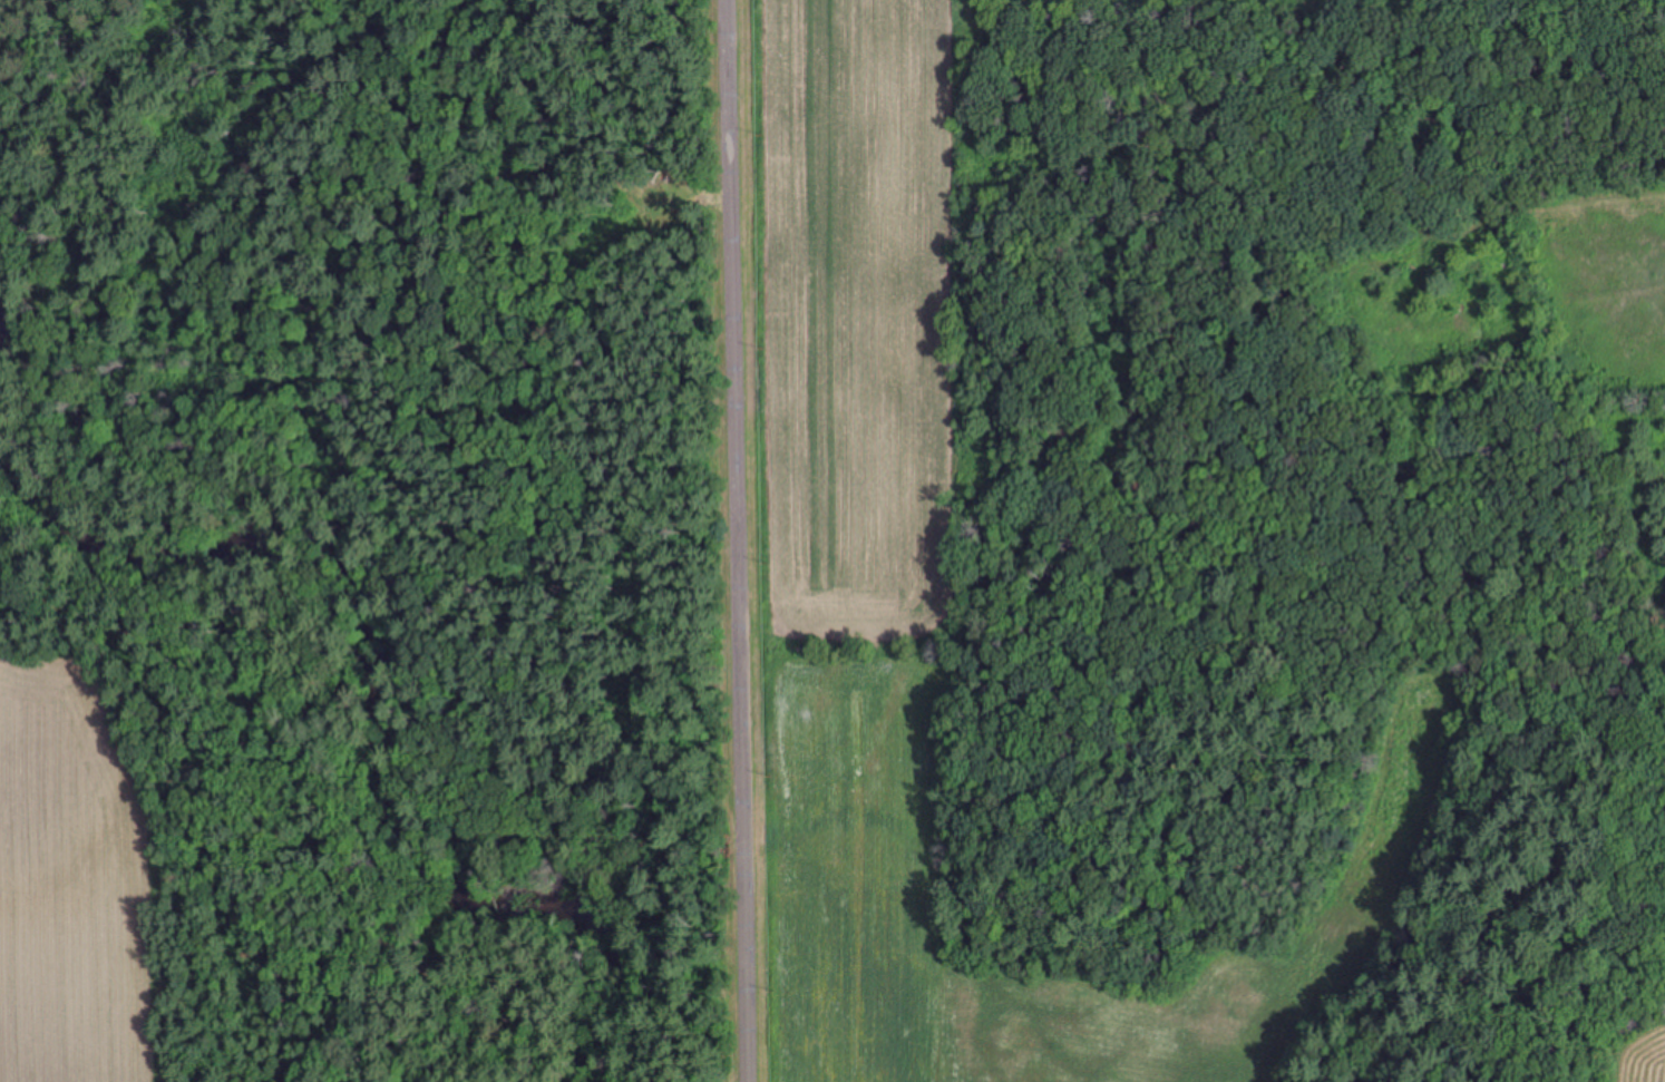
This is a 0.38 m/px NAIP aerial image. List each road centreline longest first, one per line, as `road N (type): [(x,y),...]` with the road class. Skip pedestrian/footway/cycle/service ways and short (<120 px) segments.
road 1 (residential): [(766,1081),(743,0)]

